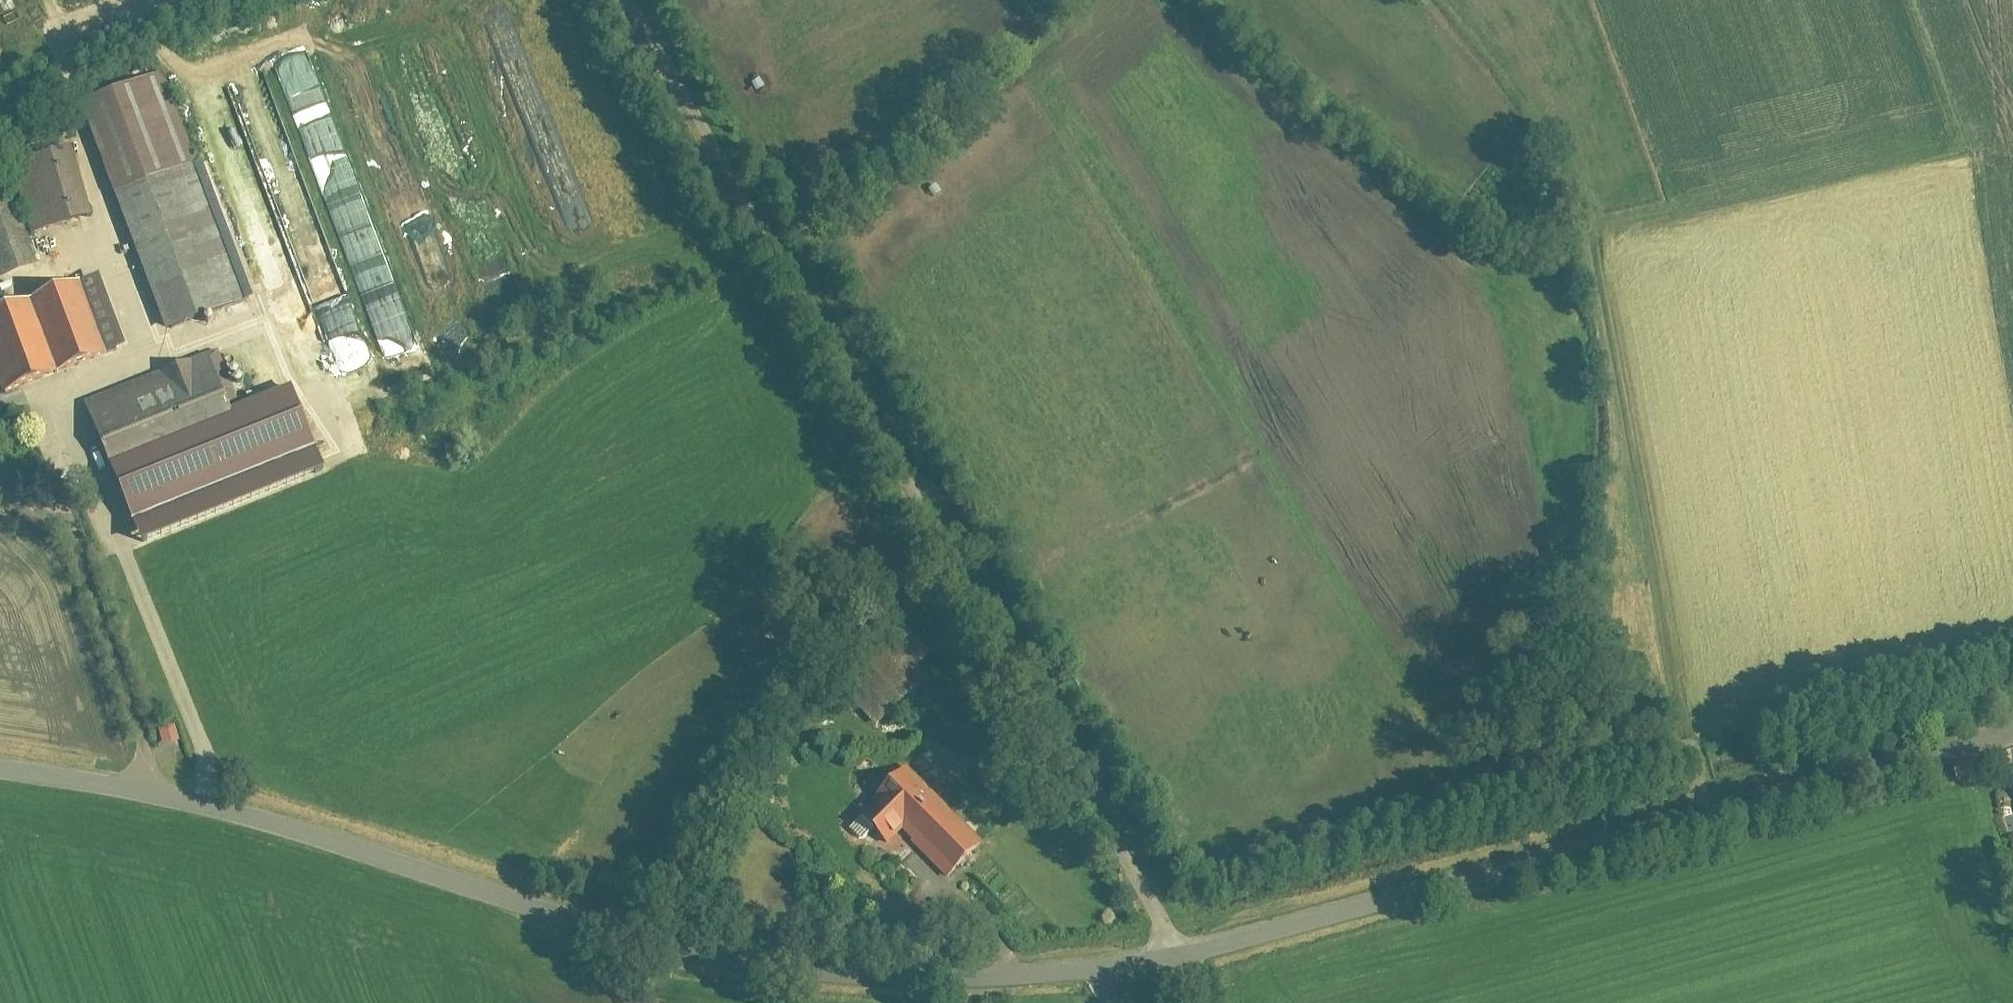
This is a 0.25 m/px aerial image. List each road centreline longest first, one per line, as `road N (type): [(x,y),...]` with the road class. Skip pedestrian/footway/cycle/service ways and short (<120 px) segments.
road 1 (residential): [(0,771),(148,789),(635,942),(782,970),(982,978),(1180,958)]
road 2 (residential): [(629,0),(1180,958)]
road 3 (track): [(195,804),(185,722),(65,430),(65,400),(166,354),(73,106),(65,44),(77,17),(175,0)]
road 4 (residential): [(1180,958),(2012,734)]

